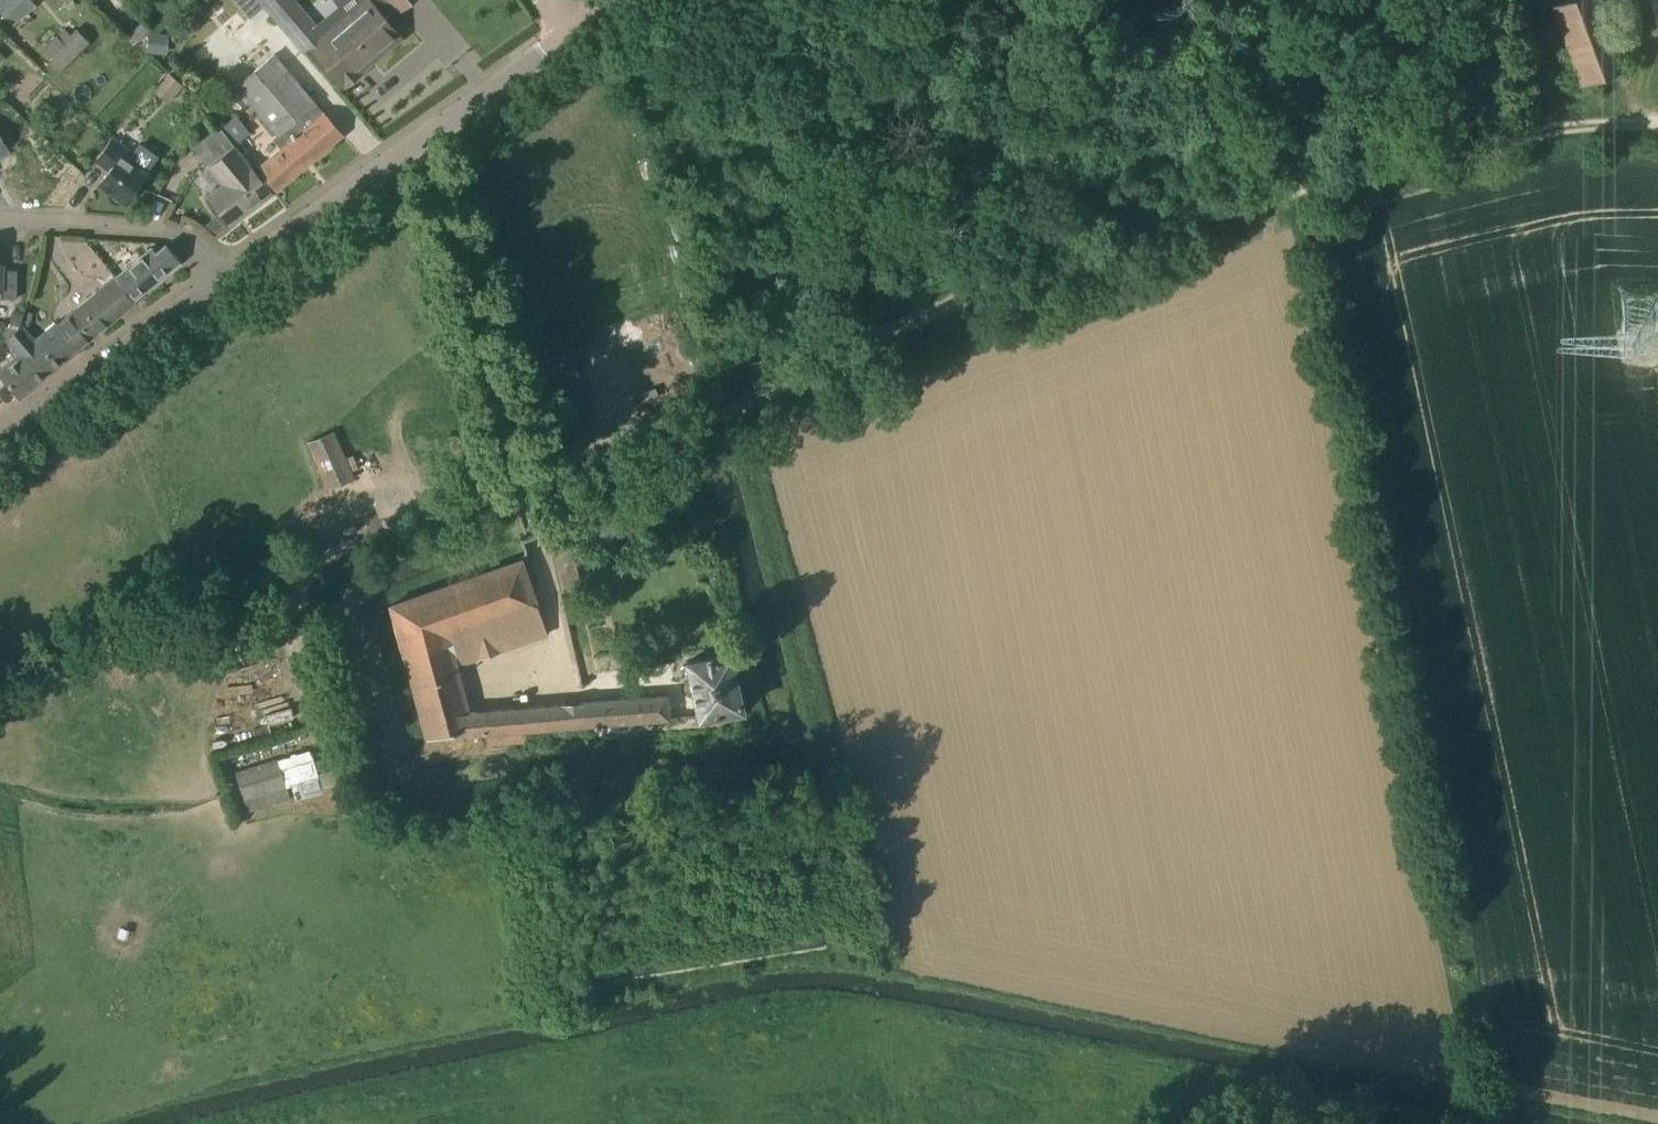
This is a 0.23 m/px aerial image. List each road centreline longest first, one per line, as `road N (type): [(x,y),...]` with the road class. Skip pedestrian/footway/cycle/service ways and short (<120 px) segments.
road 1 (residential): [(518,490),(400,146)]
road 2 (residential): [(0,427),(214,272)]
road 3 (residential): [(214,272),(191,245),(156,228),(0,223)]
road 4 (residential): [(214,272),(400,146)]
road 5 (residential): [(400,146),(562,26)]

